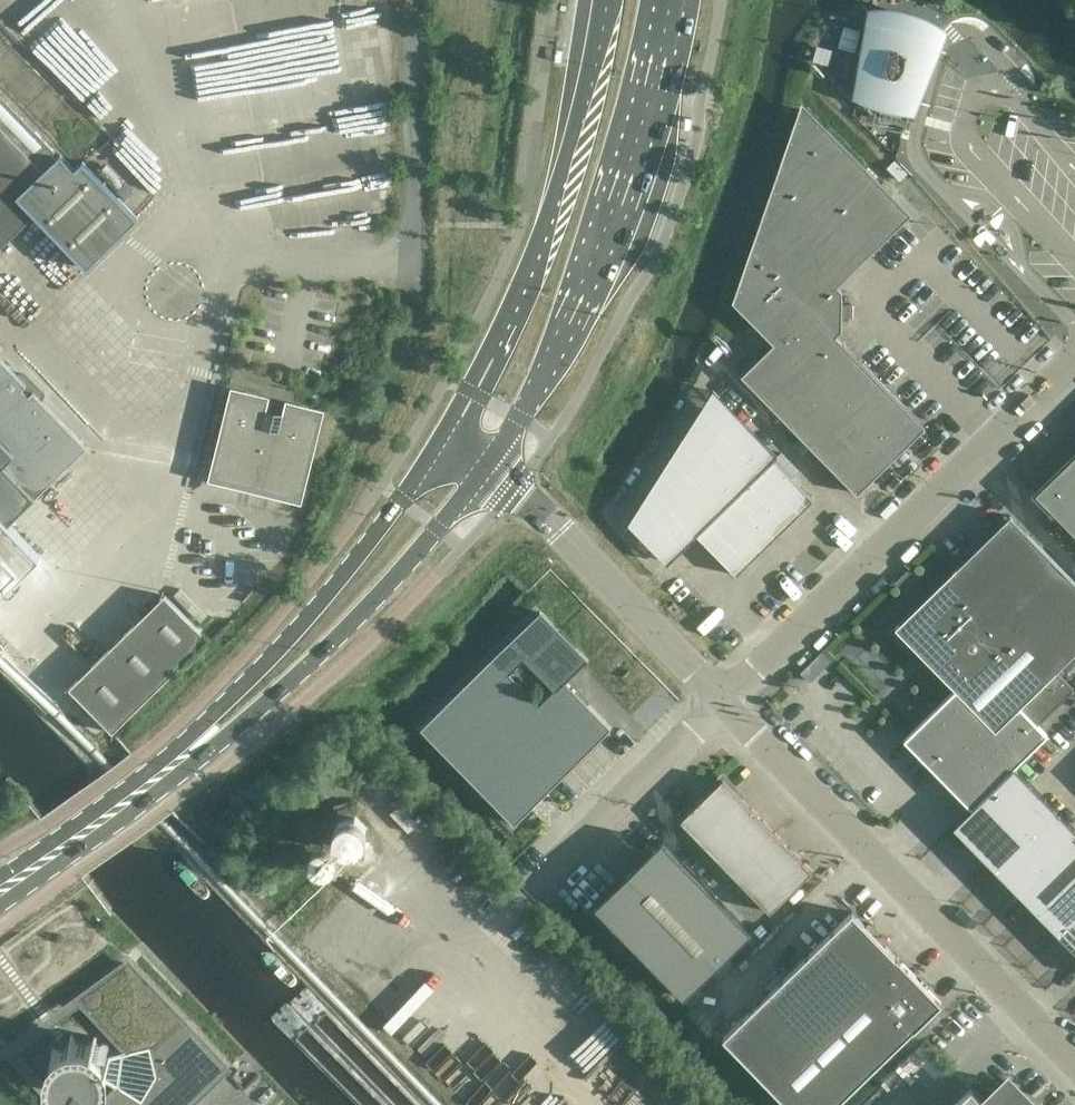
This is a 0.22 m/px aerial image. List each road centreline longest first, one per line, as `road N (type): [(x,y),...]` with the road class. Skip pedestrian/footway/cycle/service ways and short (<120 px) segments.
road 1 (primary): [(486,470),(564,334),(617,206),(653,86),(668,0)]
road 2 (unclassified): [(1074,1059),(725,701)]
road 3 (unclassified): [(725,701),(1074,349)]
road 4 (primary): [(602,0),(548,208),(442,439)]
road 5 (primary): [(197,742),(244,719),(351,625),(486,470)]
road 6 (primary): [(442,439),(322,603),(197,742)]
road 7 (unclassified): [(725,701),(560,530),(486,470)]
road 8 (unclassified): [(416,265),(413,0)]
road 9 (primary): [(197,742),(0,888)]
road 10 (unclassified): [(554,862),(725,701)]

